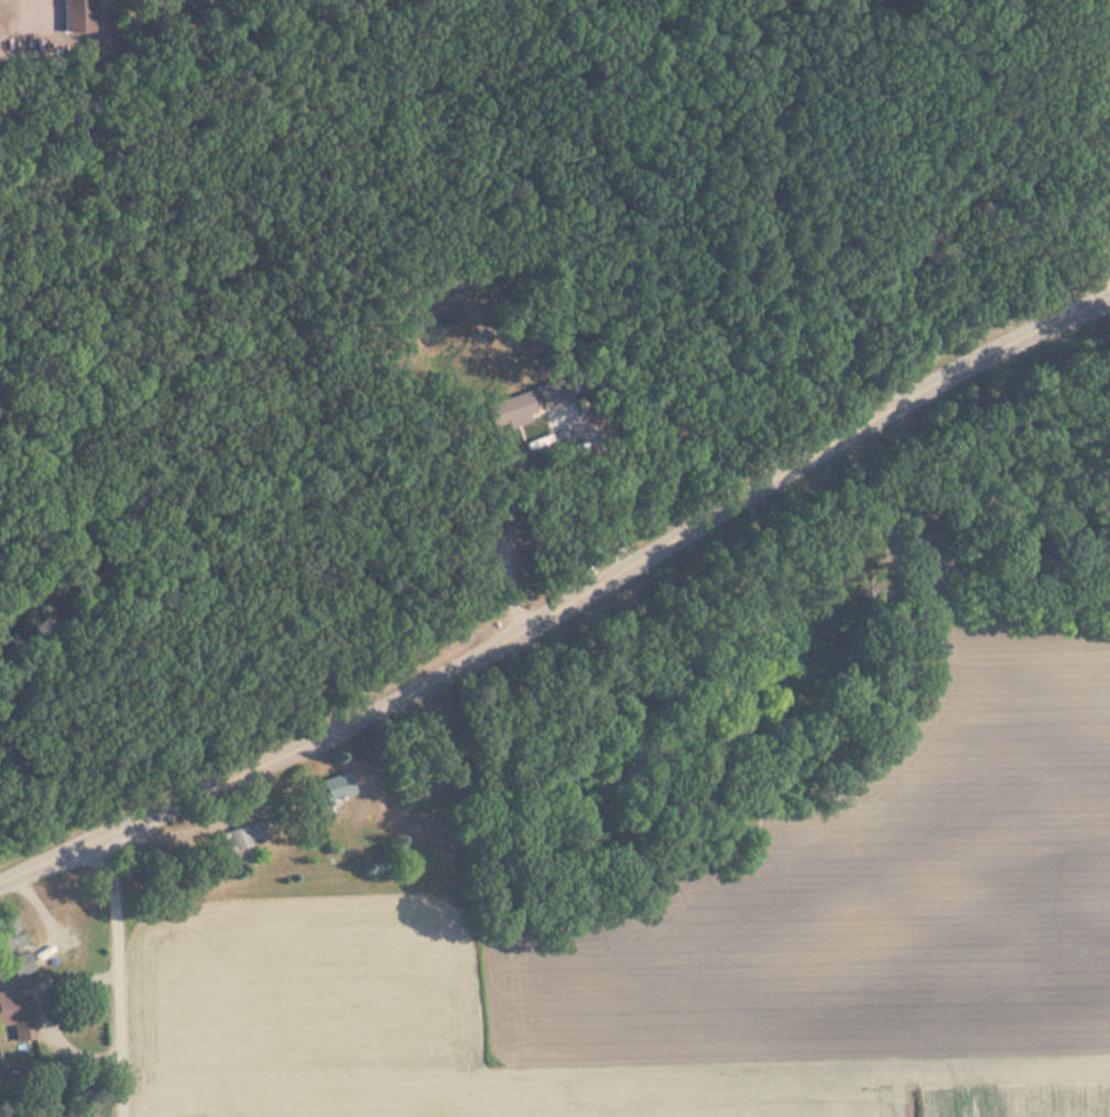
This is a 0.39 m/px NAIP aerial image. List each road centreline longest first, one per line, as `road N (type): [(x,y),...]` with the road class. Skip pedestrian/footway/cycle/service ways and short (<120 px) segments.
road 1 (residential): [(0,882),(417,695),(942,379),(1109,296)]

